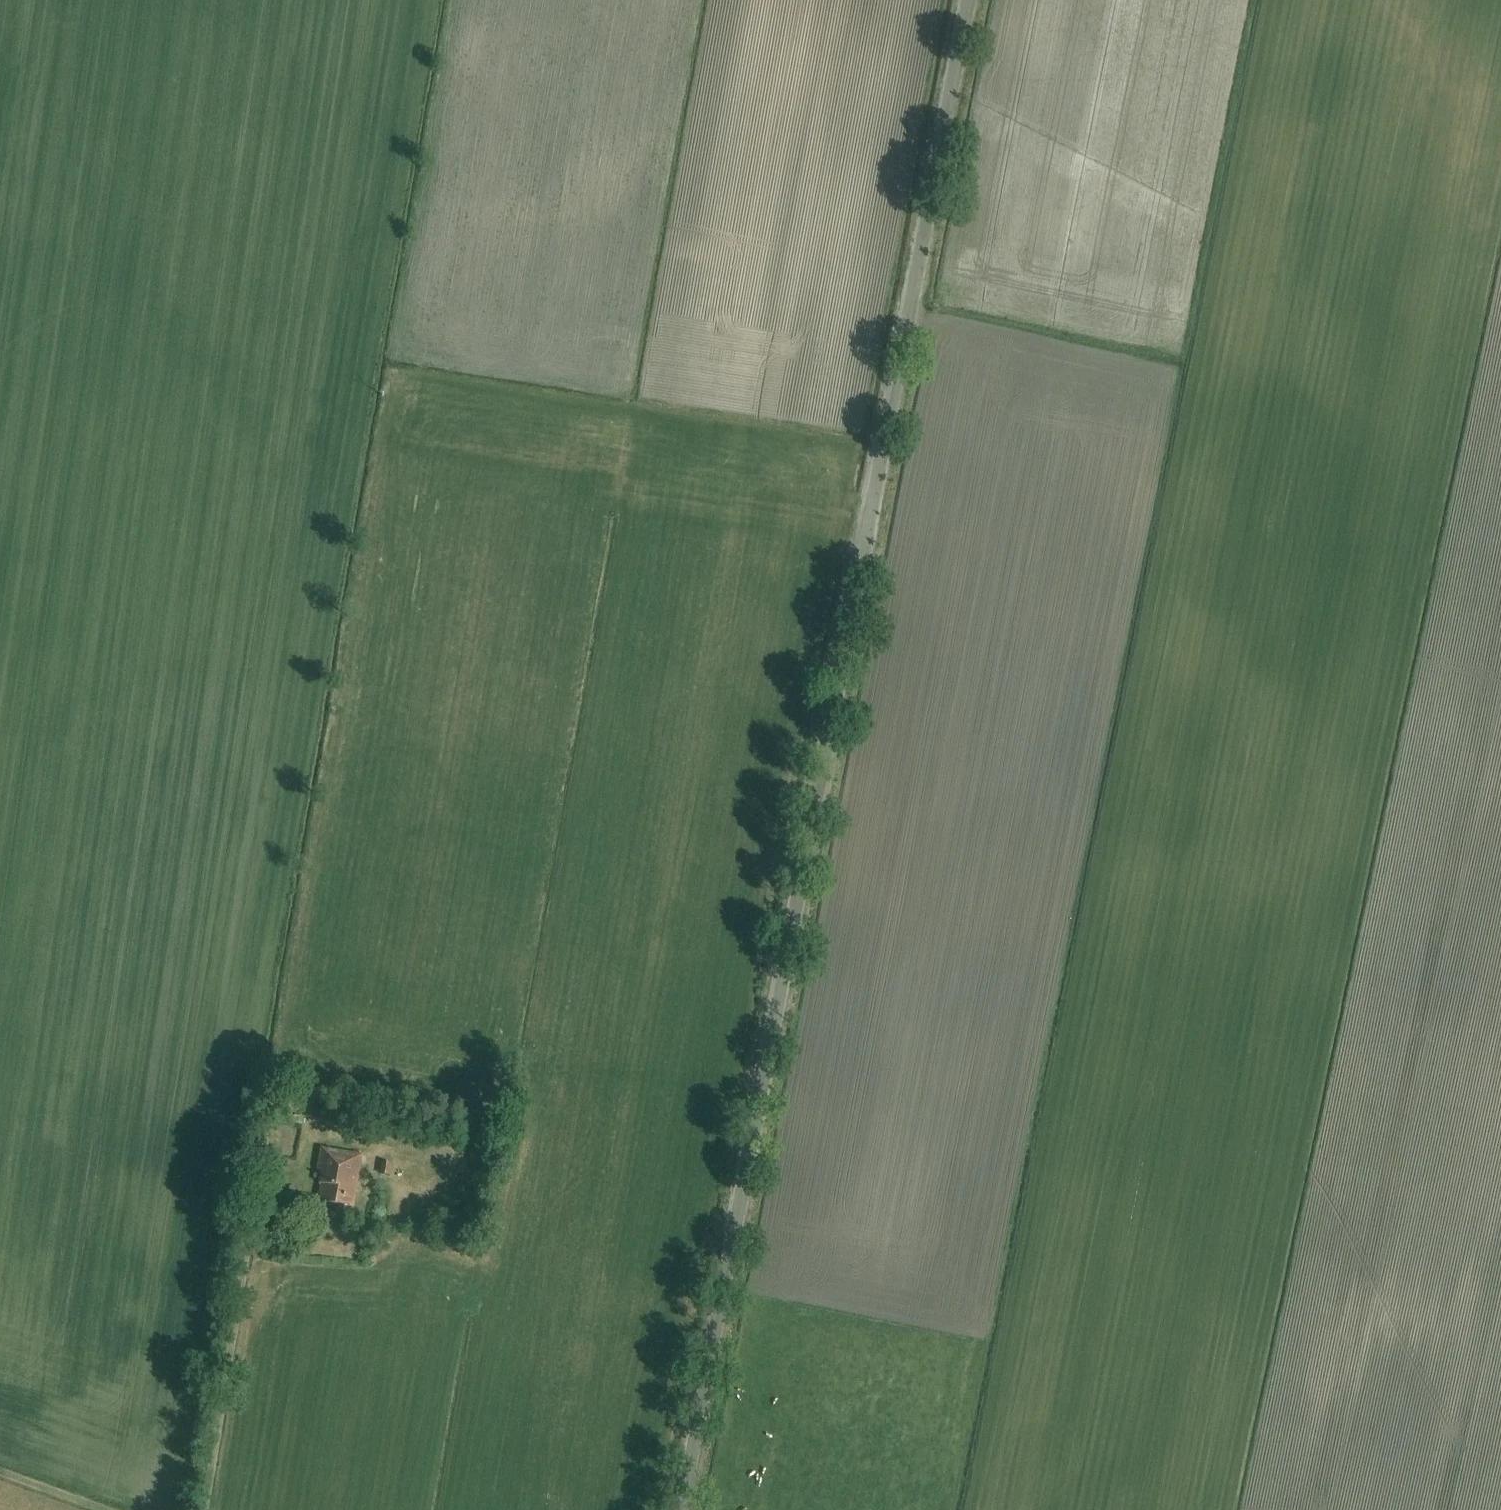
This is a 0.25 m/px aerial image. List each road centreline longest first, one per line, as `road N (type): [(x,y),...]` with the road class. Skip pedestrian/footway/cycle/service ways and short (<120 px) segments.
road 1 (unclassified): [(680,1509),(967,0)]
road 2 (track): [(193,1509),(239,1253)]
road 3 (track): [(0,1453),(167,1509)]

